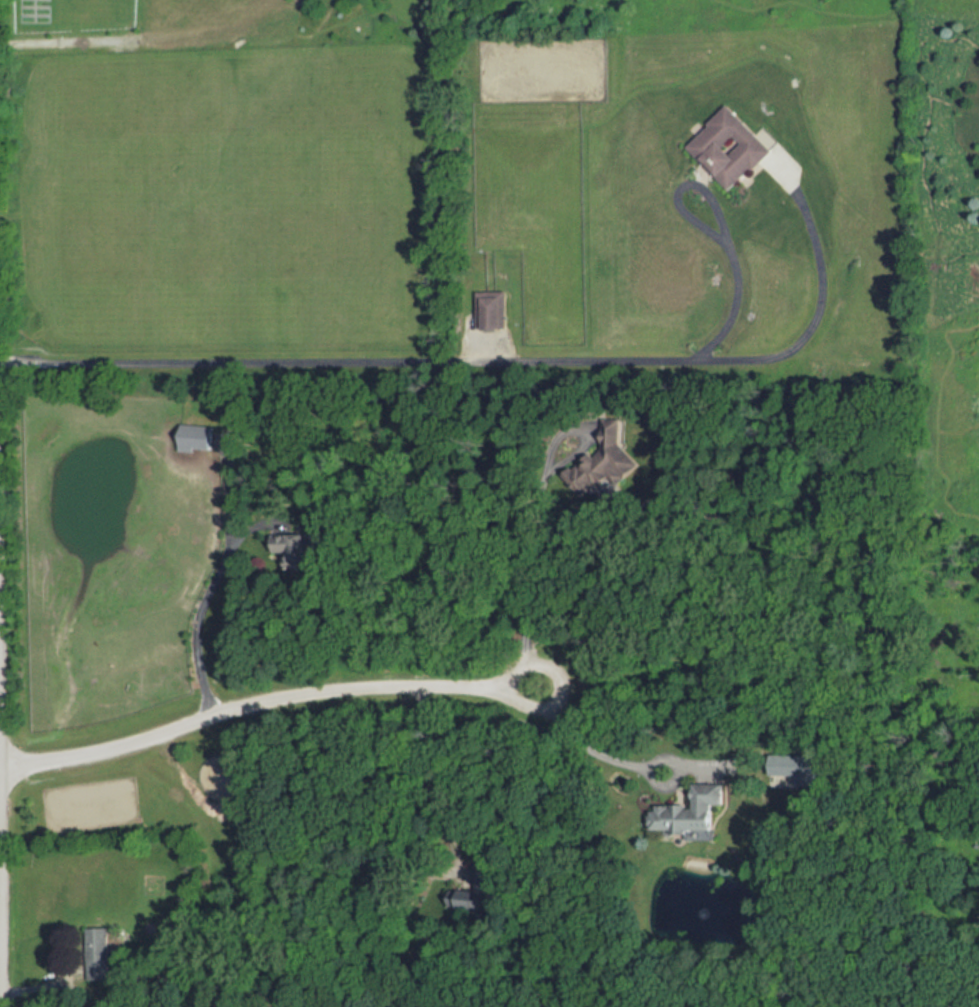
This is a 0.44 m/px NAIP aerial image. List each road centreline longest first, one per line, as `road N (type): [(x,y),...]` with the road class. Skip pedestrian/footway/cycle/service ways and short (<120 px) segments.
road 1 (residential): [(0,770),(302,690),(540,687)]

